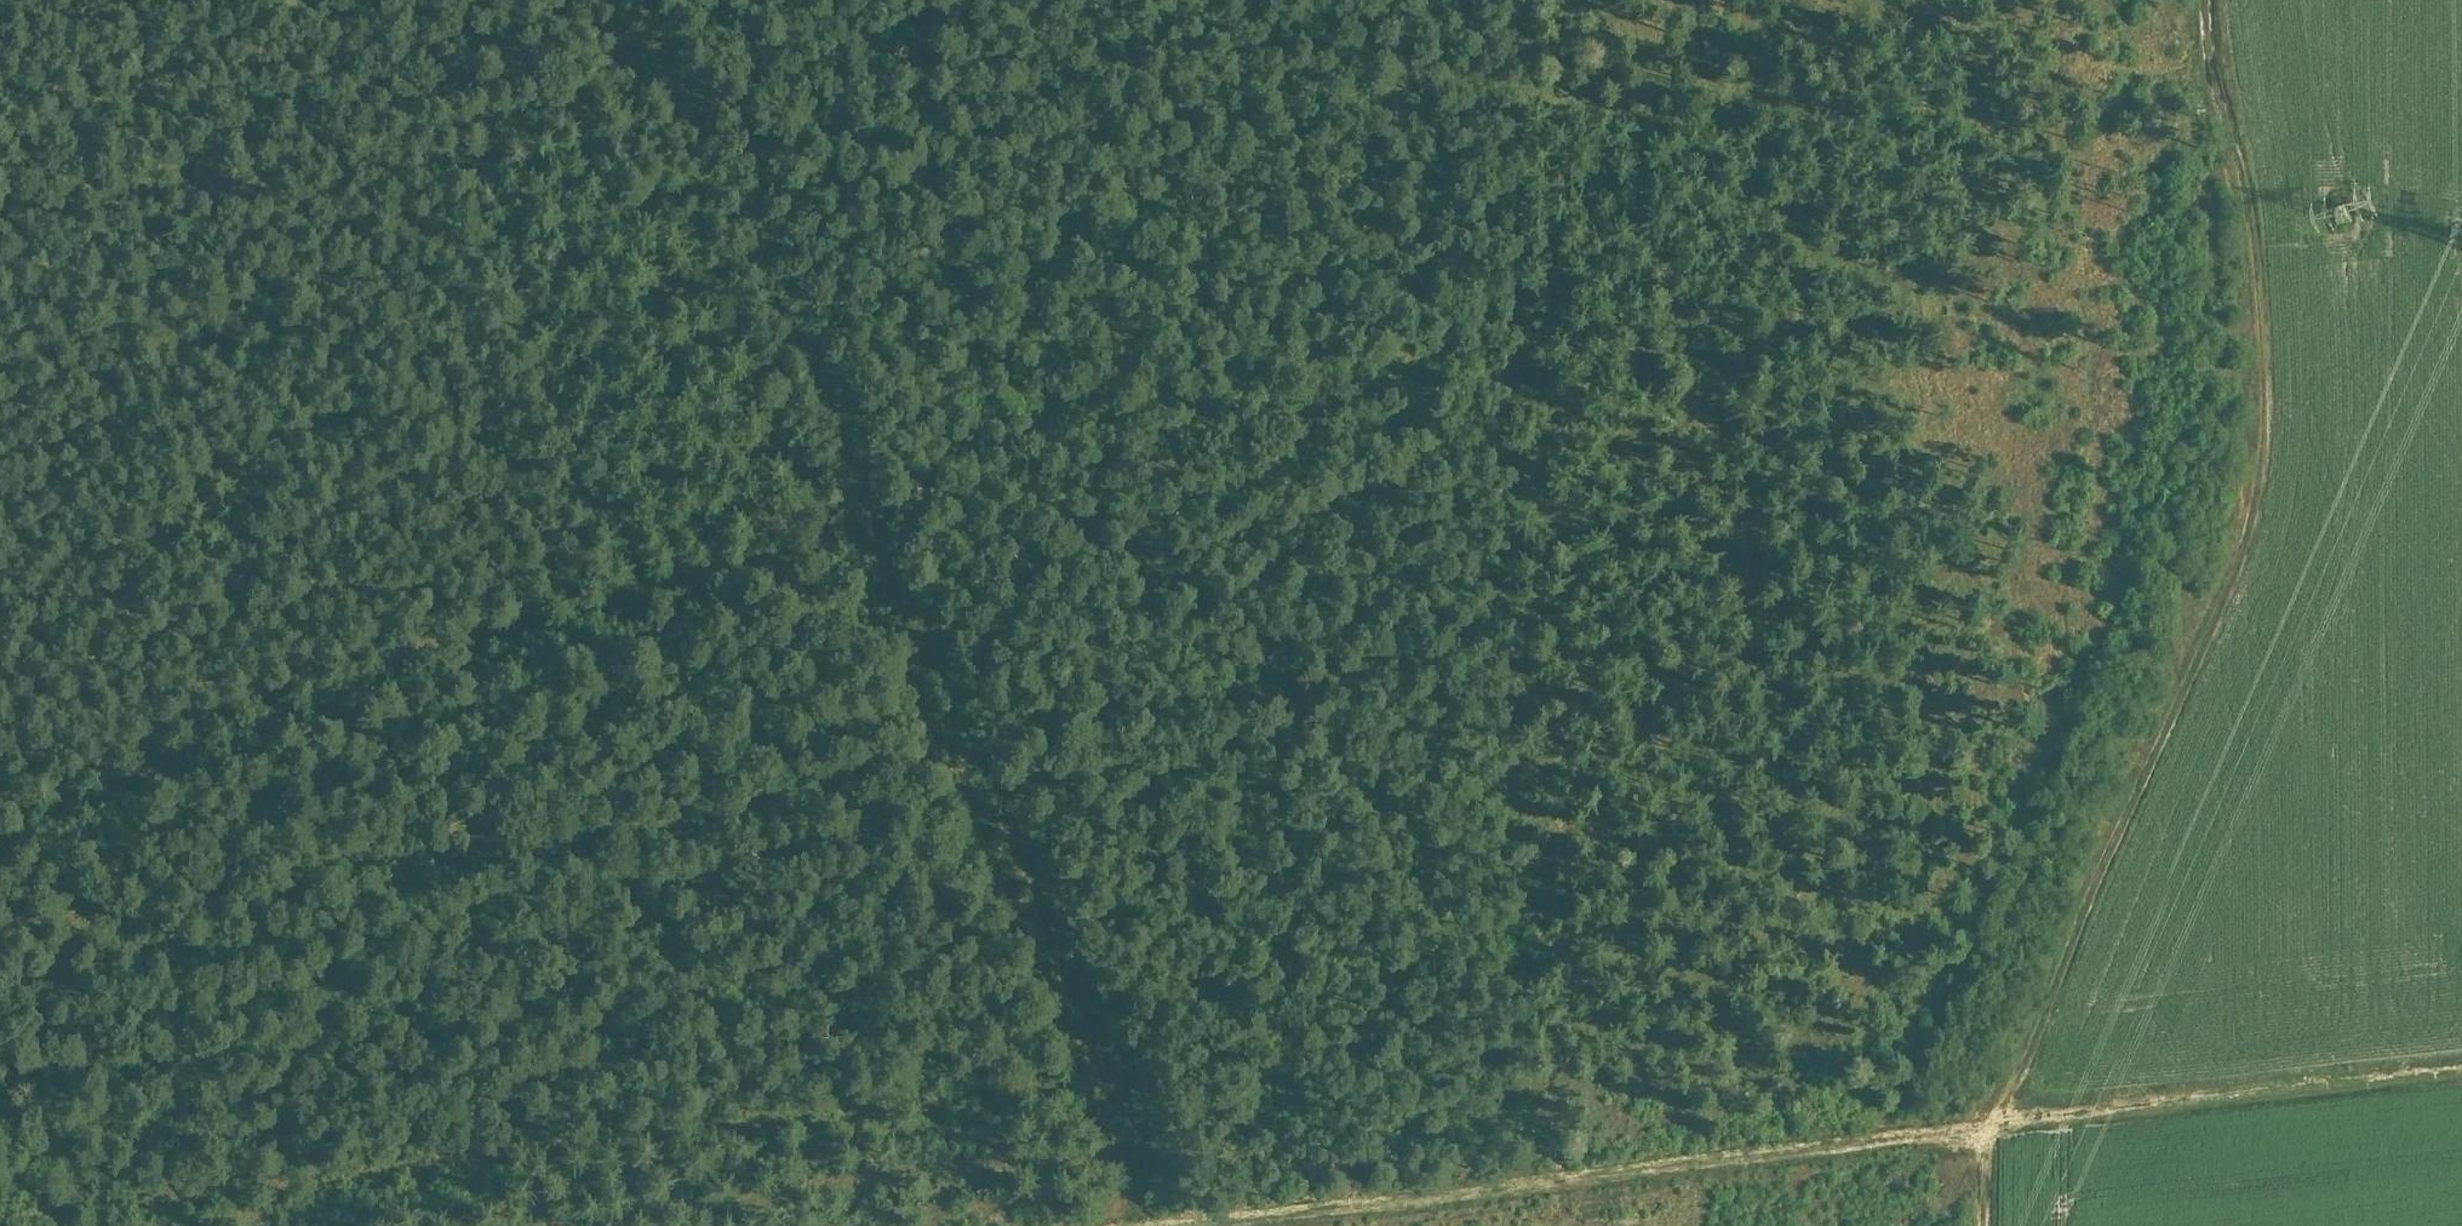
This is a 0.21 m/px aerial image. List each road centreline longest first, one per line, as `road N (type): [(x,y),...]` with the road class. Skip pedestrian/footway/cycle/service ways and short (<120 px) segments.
road 1 (track): [(1146,1225),(2461,1062)]
road 2 (track): [(2010,1118),(2015,1053),(2222,510),(2210,0)]

